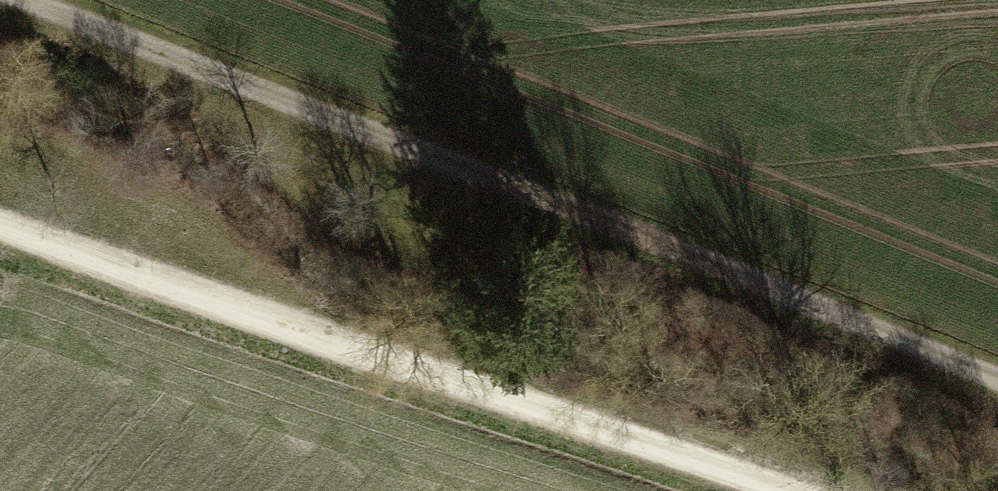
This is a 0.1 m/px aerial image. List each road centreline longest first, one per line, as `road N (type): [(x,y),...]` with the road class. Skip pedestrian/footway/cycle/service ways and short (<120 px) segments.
road 1 (track): [(997,375),(38,0)]
road 2 (track): [(0,217),(780,490)]

